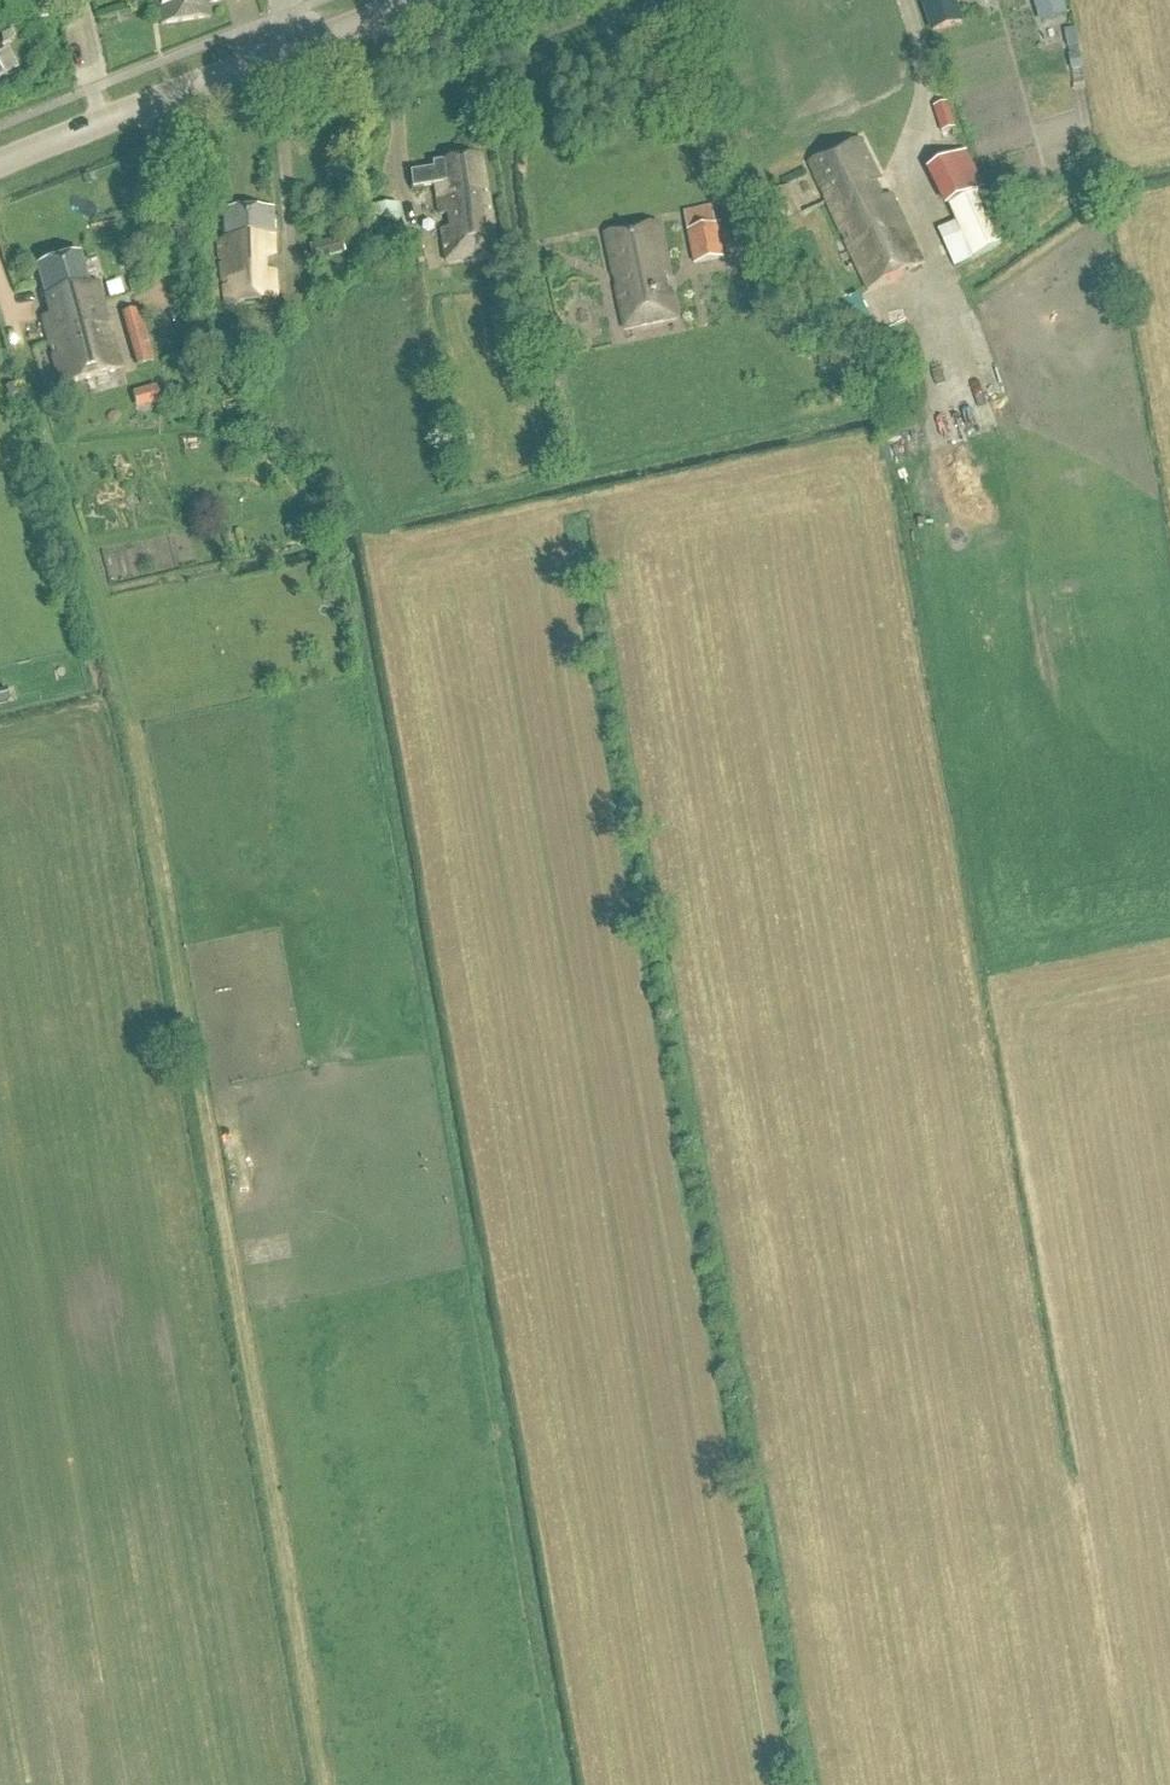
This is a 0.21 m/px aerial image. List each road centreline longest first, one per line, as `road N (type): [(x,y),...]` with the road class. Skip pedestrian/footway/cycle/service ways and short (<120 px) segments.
road 1 (tertiary): [(0,165),(423,0)]

